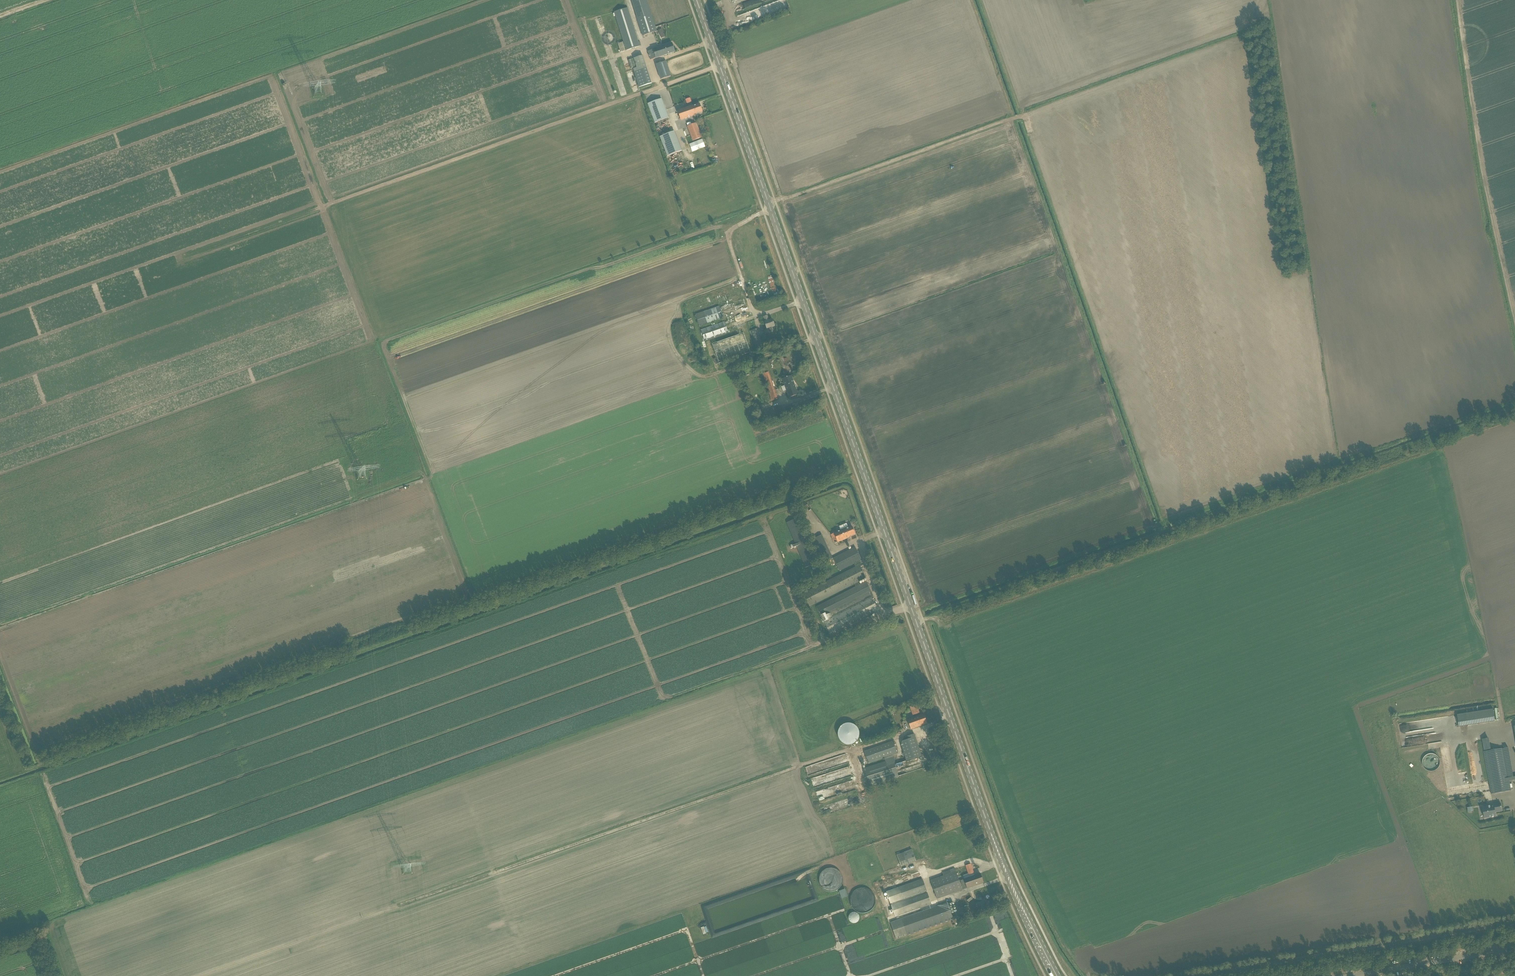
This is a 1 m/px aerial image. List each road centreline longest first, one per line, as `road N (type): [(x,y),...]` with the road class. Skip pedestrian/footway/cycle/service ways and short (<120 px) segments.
road 1 (primary): [(1055,975),(1002,858),(696,0)]
road 2 (track): [(720,66),(167,264)]
road 3 (track): [(857,751),(403,906)]
road 4 (unclassified): [(1201,975),(1514,922)]

